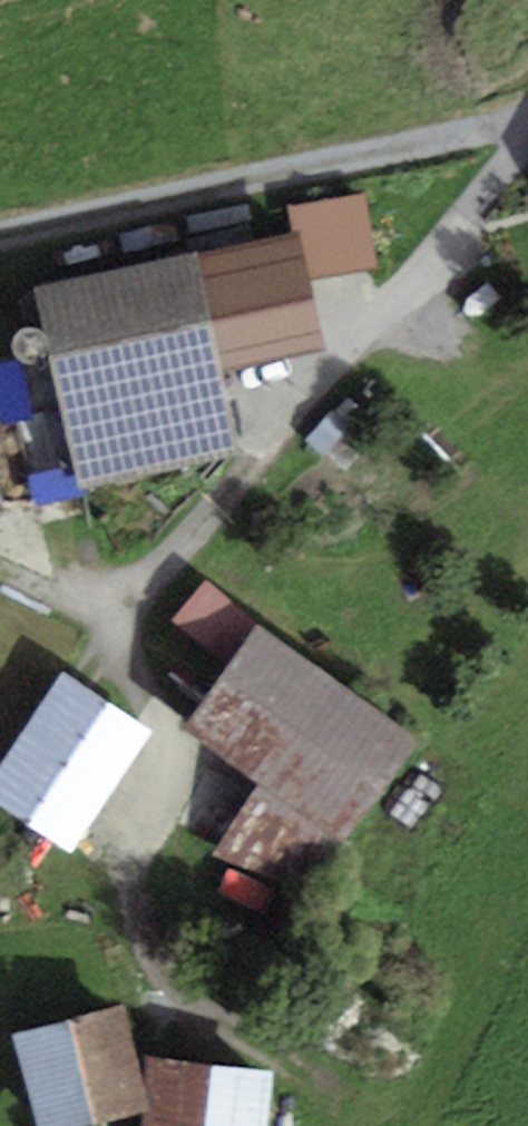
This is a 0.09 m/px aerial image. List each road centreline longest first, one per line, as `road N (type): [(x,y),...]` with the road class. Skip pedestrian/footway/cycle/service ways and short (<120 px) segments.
road 1 (track): [(0,247),(451,156),(513,167)]
road 2 (residential): [(527,149),(372,330)]
road 3 (track): [(121,631),(0,573)]

